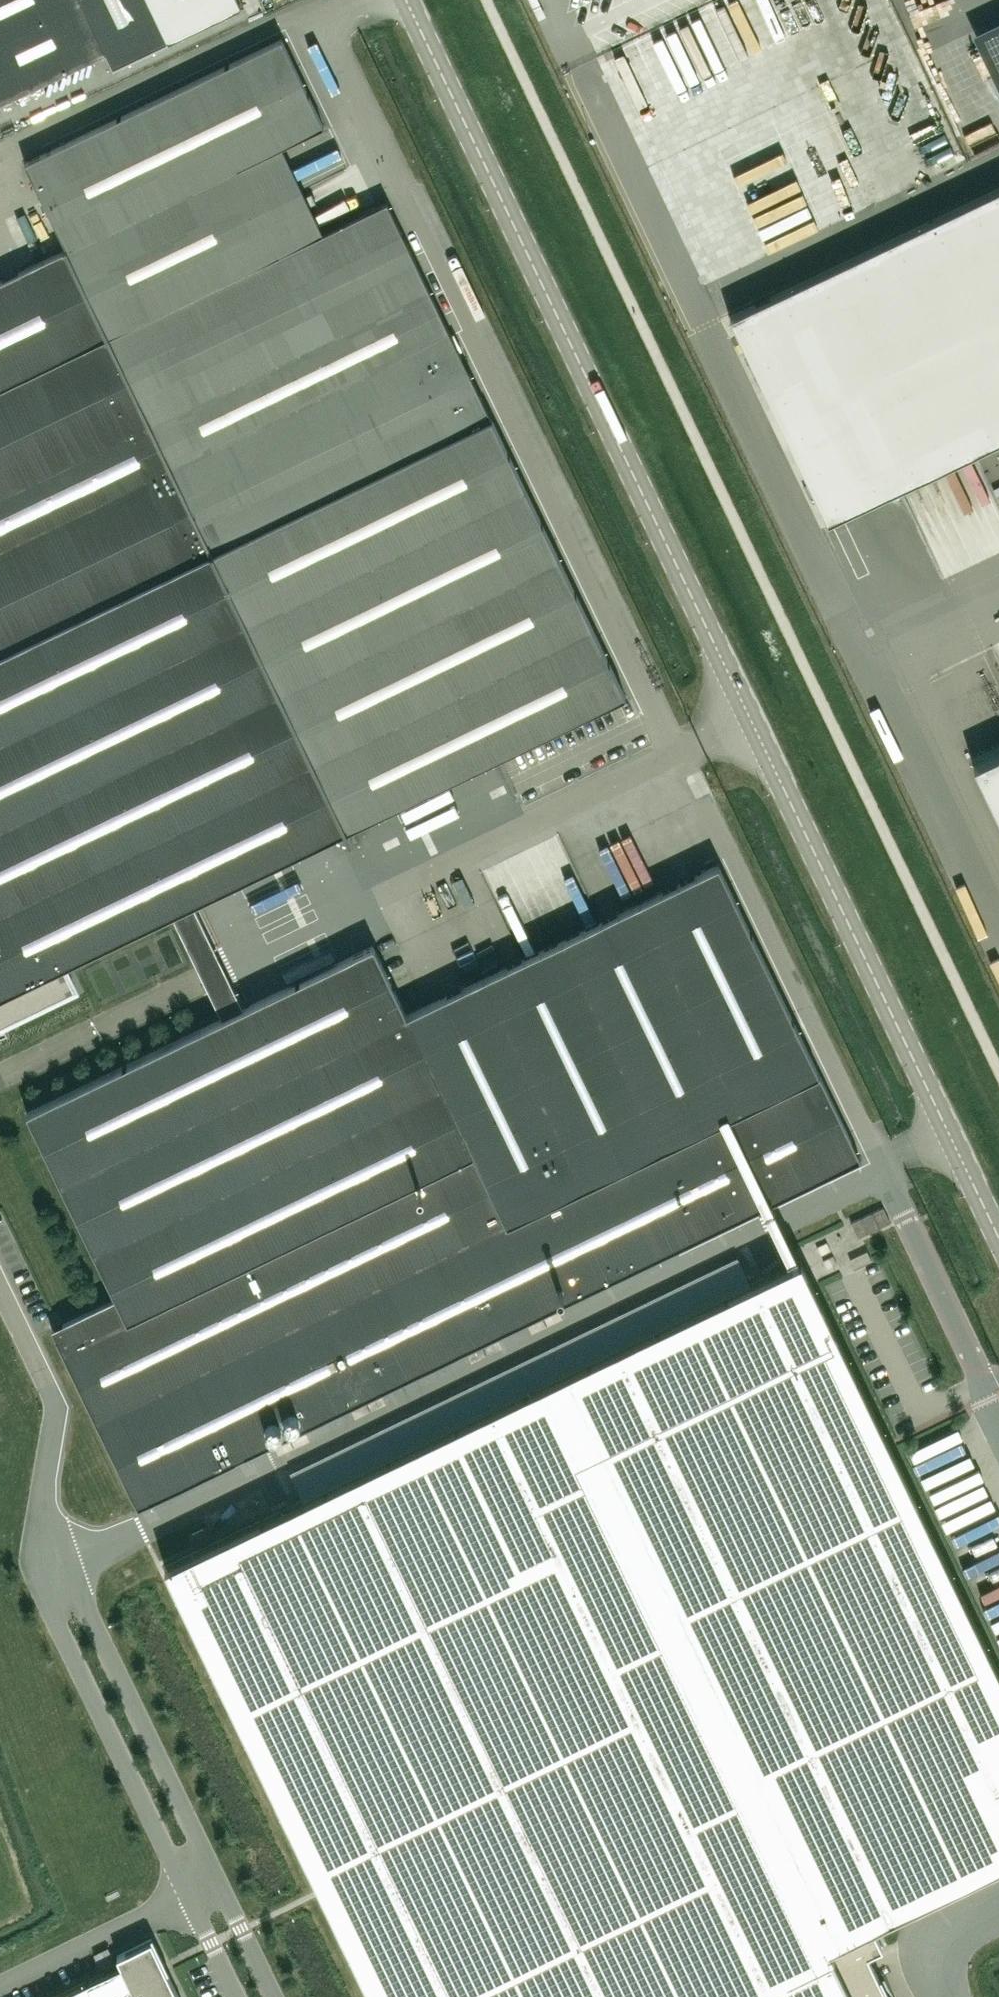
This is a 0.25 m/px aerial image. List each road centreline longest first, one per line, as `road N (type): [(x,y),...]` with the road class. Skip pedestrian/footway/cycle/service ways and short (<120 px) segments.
road 1 (tertiary): [(998,1231),(408,0)]

